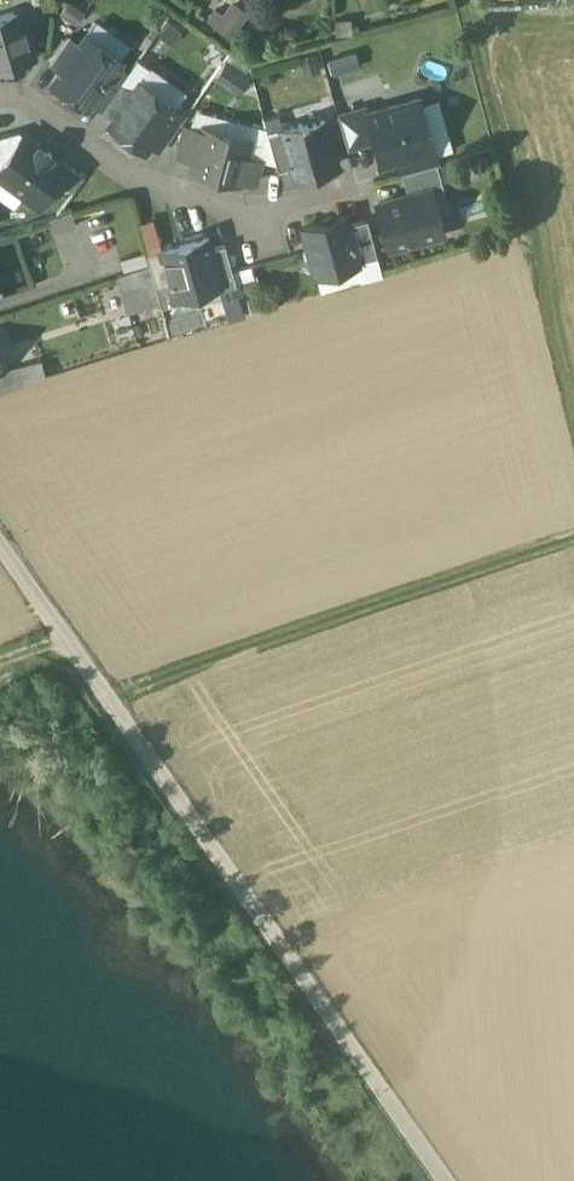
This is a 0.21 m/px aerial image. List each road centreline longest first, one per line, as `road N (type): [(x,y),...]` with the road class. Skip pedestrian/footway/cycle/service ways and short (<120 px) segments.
road 1 (residential): [(0,537),(450,1180)]
road 2 (track): [(573,551),(124,710)]
road 3 (residential): [(355,187),(262,210),(217,206),(150,181),(26,96),(0,100)]
road 4 (track): [(573,357),(505,96),(474,24)]

